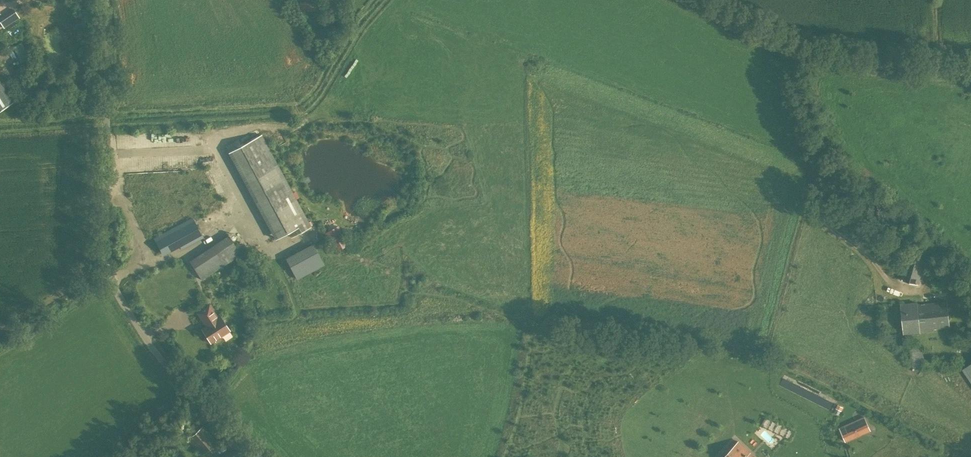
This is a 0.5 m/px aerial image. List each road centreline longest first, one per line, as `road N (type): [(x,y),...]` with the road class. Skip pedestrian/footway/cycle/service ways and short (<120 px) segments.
road 1 (unclassified): [(249,456),(156,354),(110,279),(104,0)]
road 2 (unclassified): [(698,0),(827,59),(970,73)]
road 3 (track): [(519,72),(384,92),(341,112),(272,126)]

